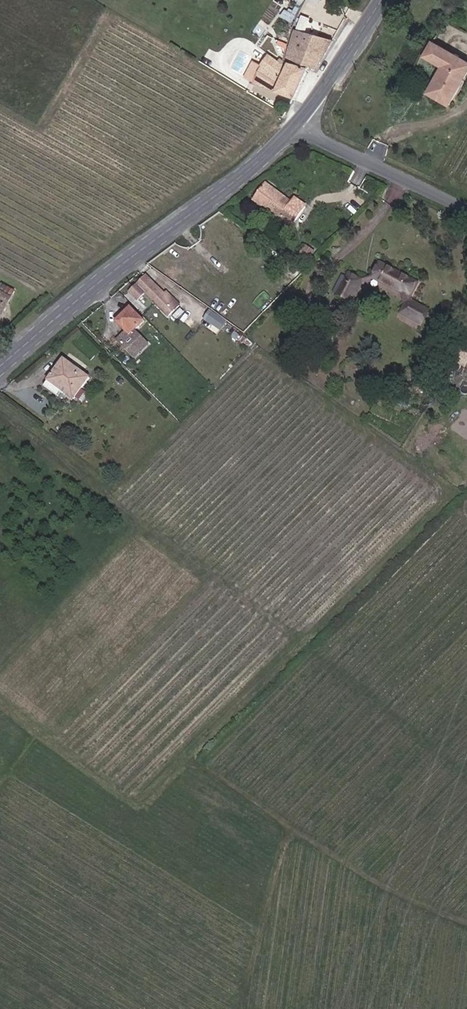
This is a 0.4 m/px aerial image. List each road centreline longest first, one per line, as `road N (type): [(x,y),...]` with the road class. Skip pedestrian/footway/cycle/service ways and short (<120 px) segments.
road 1 (secondary): [(300,123),(0,369)]
road 2 (unclassified): [(466,210),(300,123)]
road 3 (secondary): [(382,0),(300,123)]

